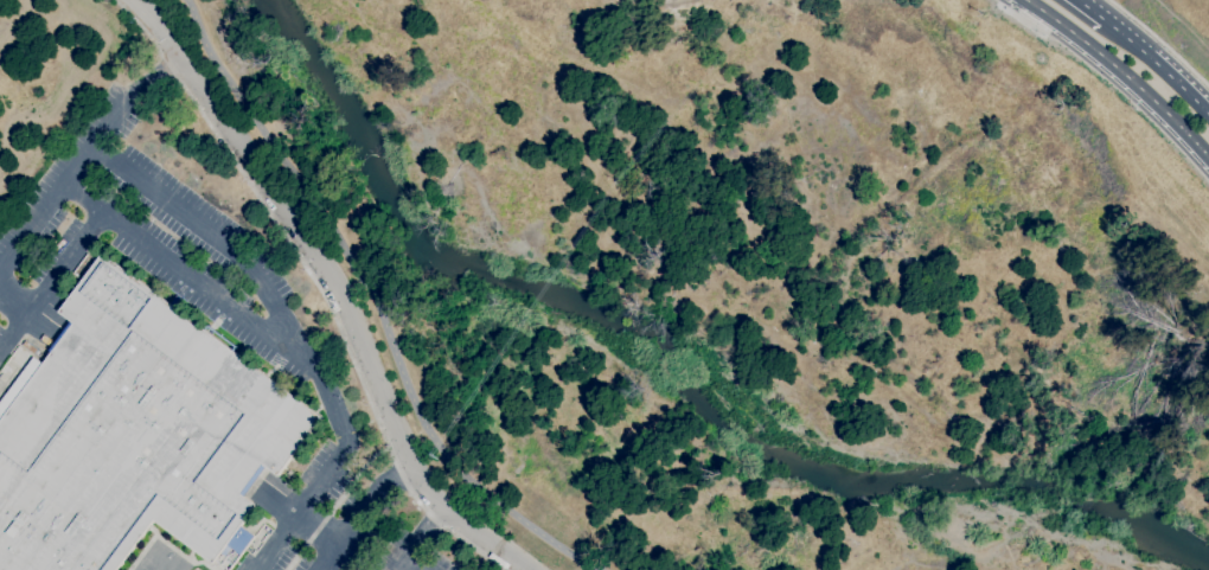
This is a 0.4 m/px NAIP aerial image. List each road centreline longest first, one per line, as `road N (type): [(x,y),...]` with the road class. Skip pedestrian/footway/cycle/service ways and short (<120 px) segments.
road 1 (residential): [(130,0),(315,251),(416,474),(441,507),(531,569)]
road 2 (secondary): [(1024,0),(1125,76),(1208,162)]
road 3 (secondary): [(1208,114),(1104,18)]

